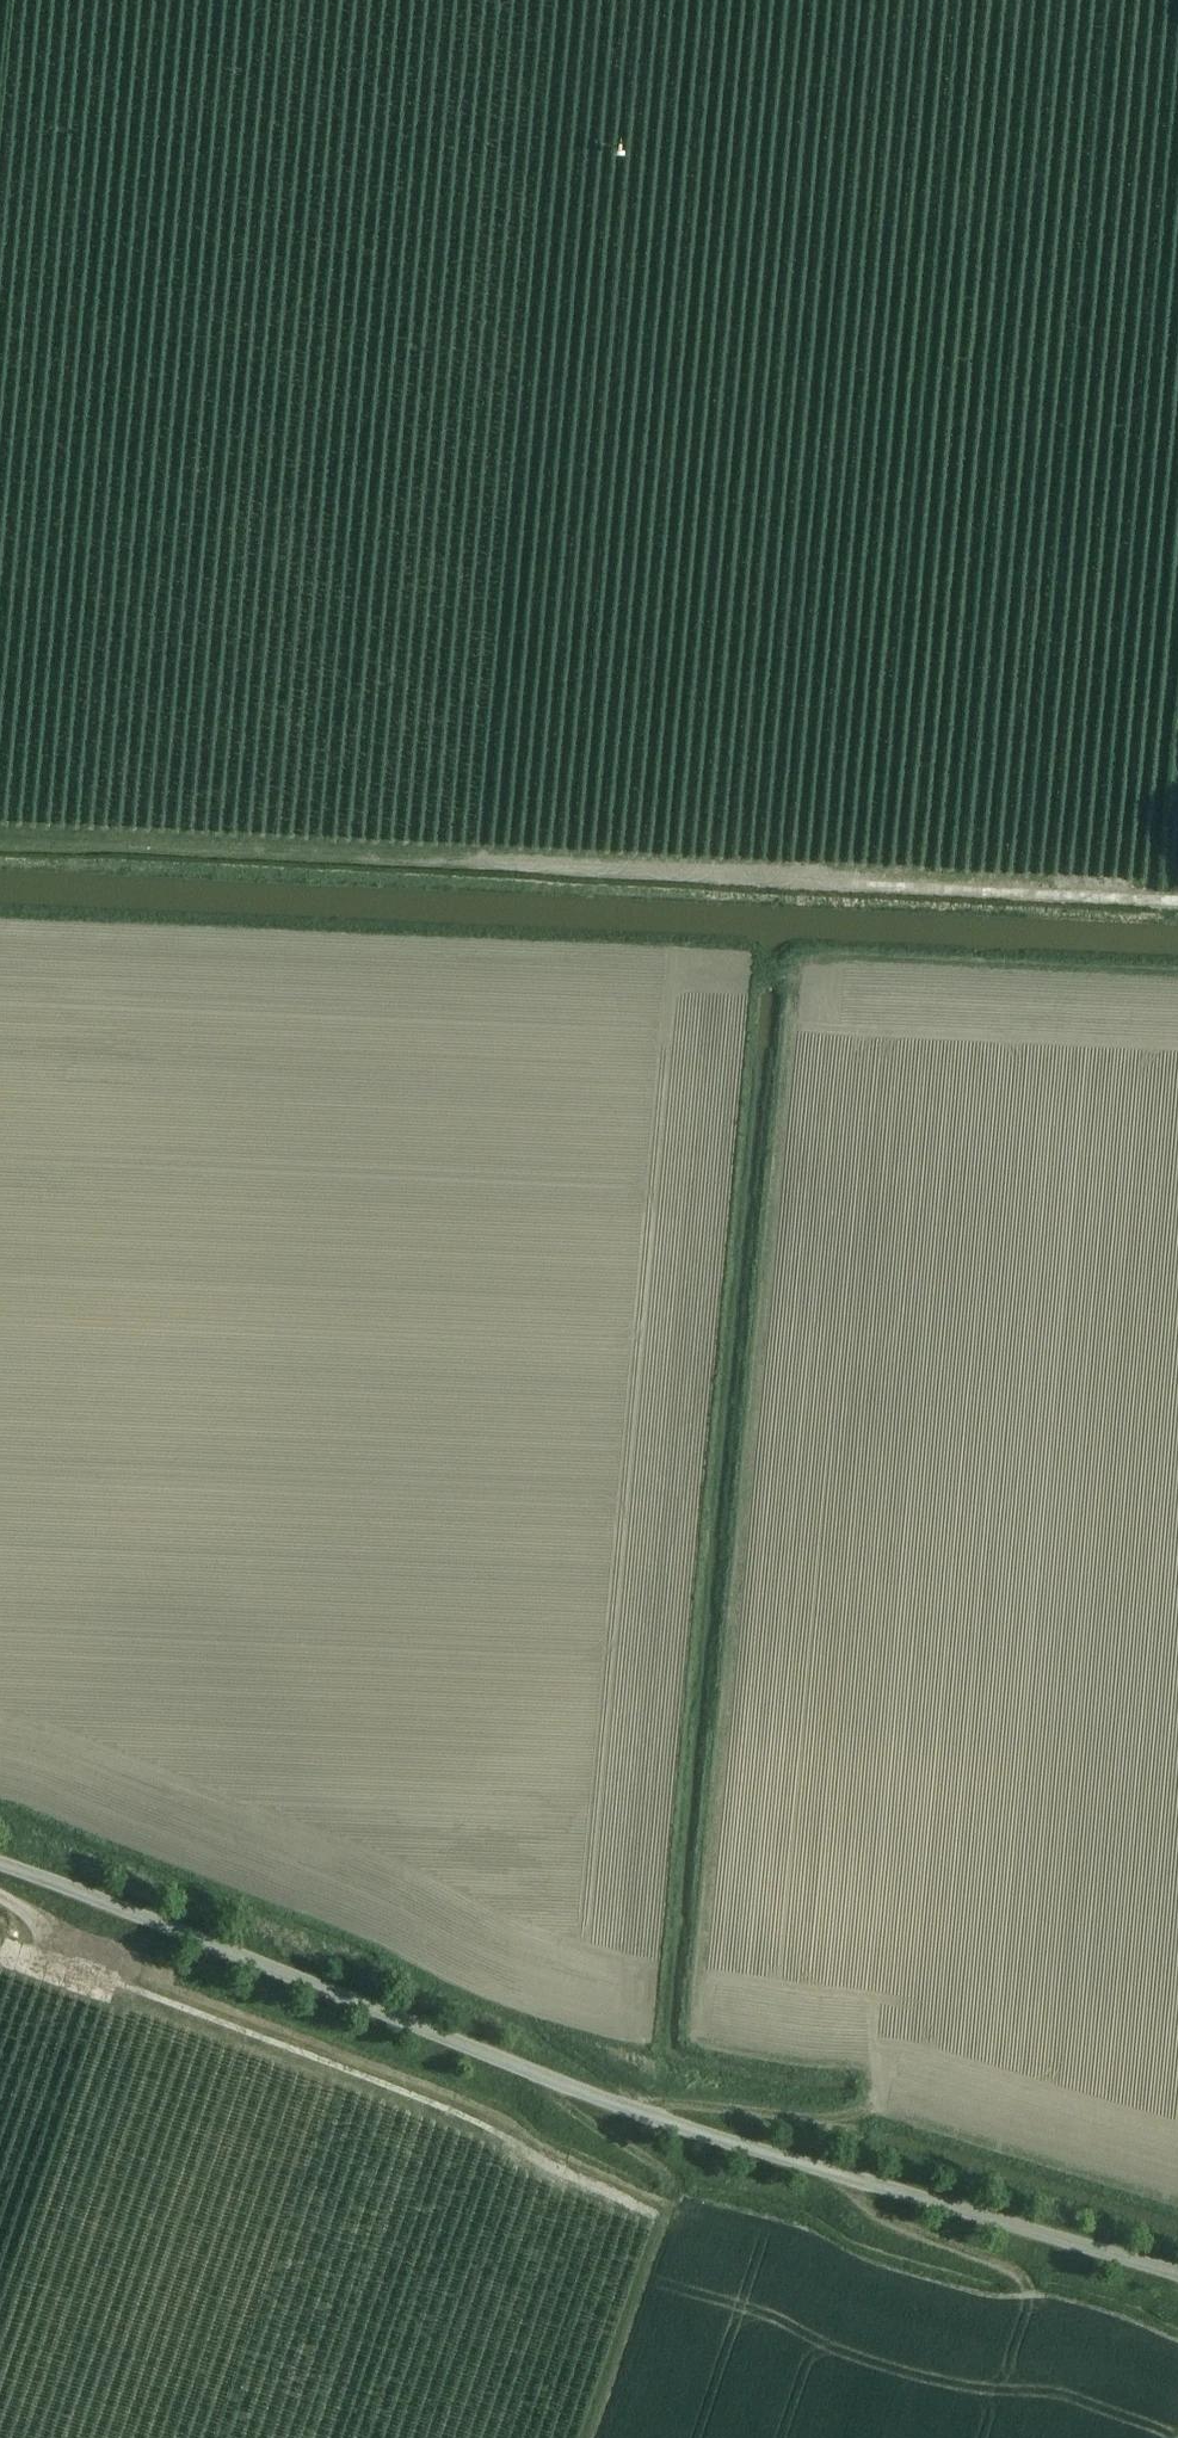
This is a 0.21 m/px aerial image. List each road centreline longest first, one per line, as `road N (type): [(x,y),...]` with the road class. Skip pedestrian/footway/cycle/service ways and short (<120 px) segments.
road 1 (unclassified): [(1177,2268),(493,2059),(0,1867)]

